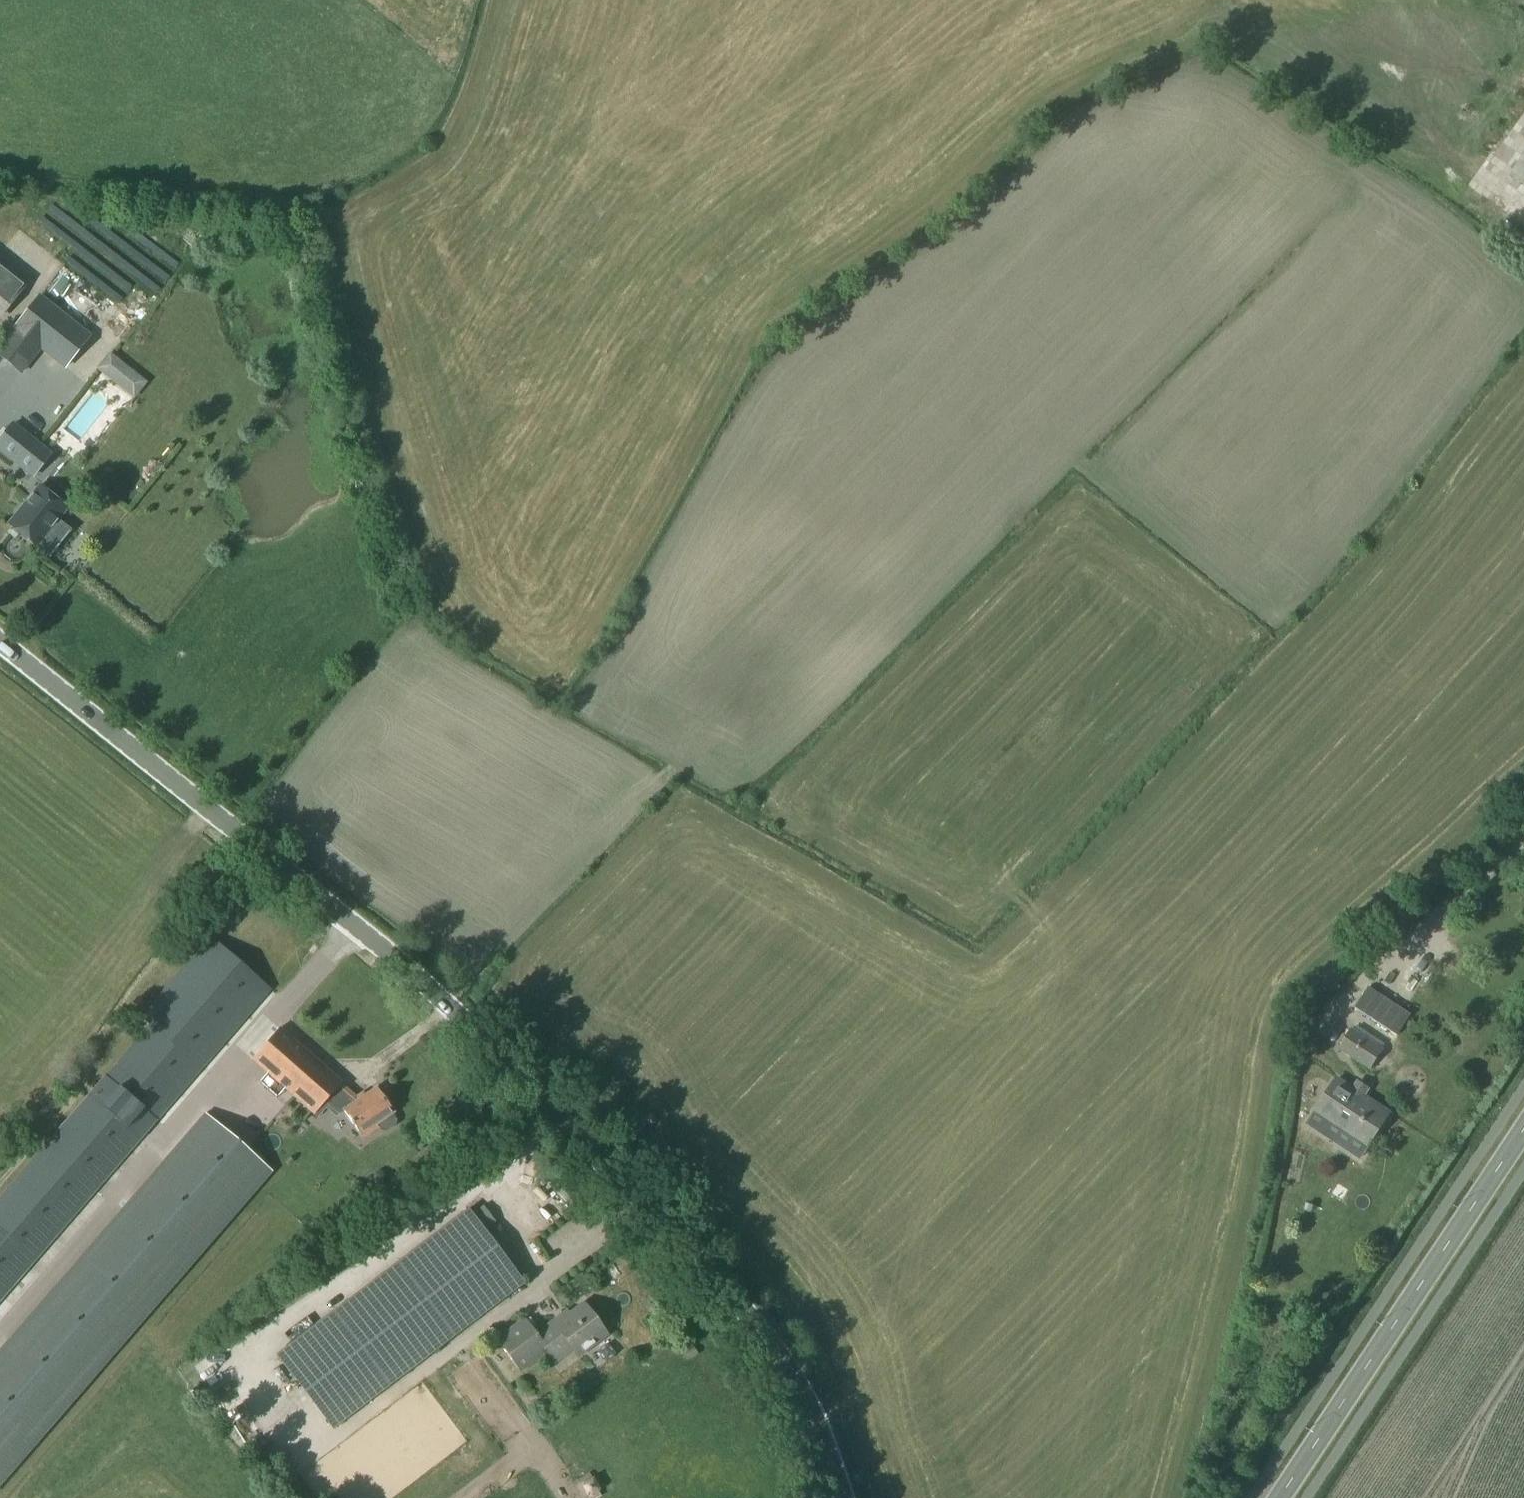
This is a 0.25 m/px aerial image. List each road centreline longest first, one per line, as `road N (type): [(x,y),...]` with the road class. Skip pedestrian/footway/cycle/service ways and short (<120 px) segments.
road 1 (tertiary): [(843,1497),(810,1408),(761,1332),(555,1115),(364,933),(0,644)]
road 2 (tertiary): [(1279,1497),(1523,1125)]

